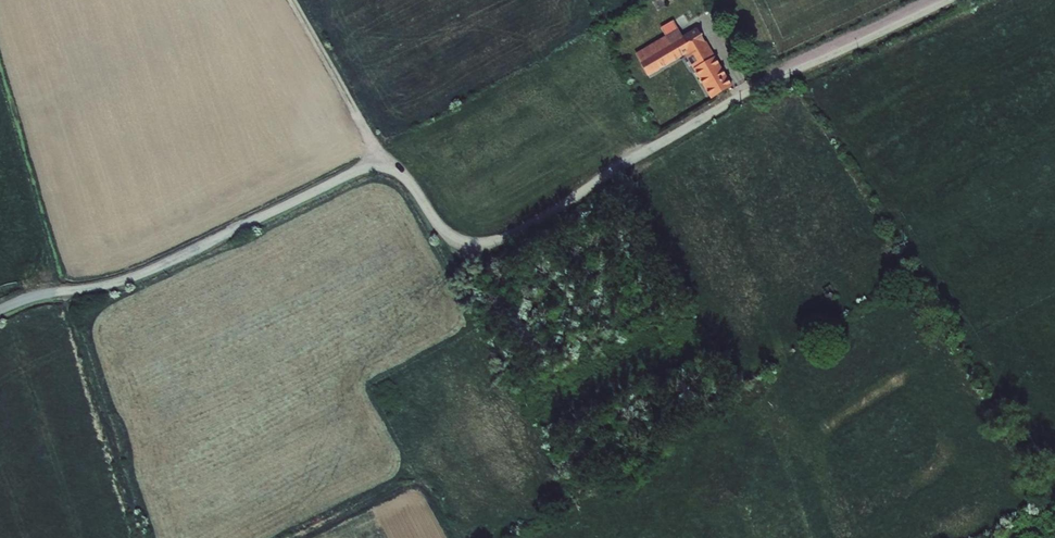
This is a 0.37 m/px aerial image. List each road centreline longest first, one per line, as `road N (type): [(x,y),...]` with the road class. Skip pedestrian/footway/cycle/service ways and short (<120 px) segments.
road 1 (unclassified): [(946,0),(756,85),(496,241),(453,237),(404,176),(377,165),(146,271),(0,310)]
road 2 (track): [(1054,494),(972,339),(904,233)]
road 3 (track): [(384,165),(302,0)]

